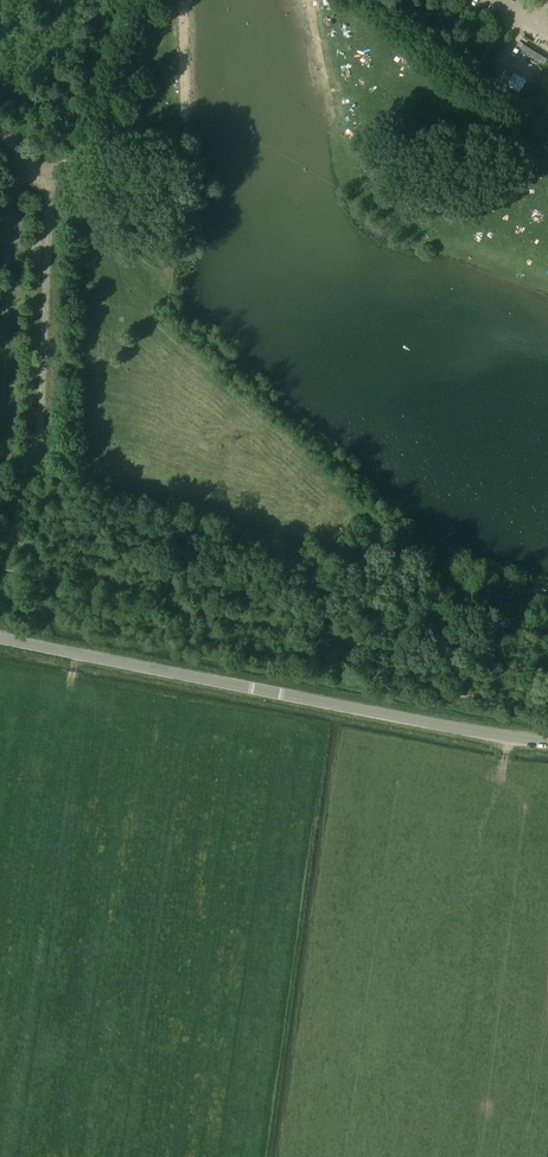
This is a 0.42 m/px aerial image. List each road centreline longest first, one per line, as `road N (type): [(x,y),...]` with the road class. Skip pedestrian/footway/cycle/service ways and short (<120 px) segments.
road 1 (unclassified): [(547,743),(336,712),(0,642)]

